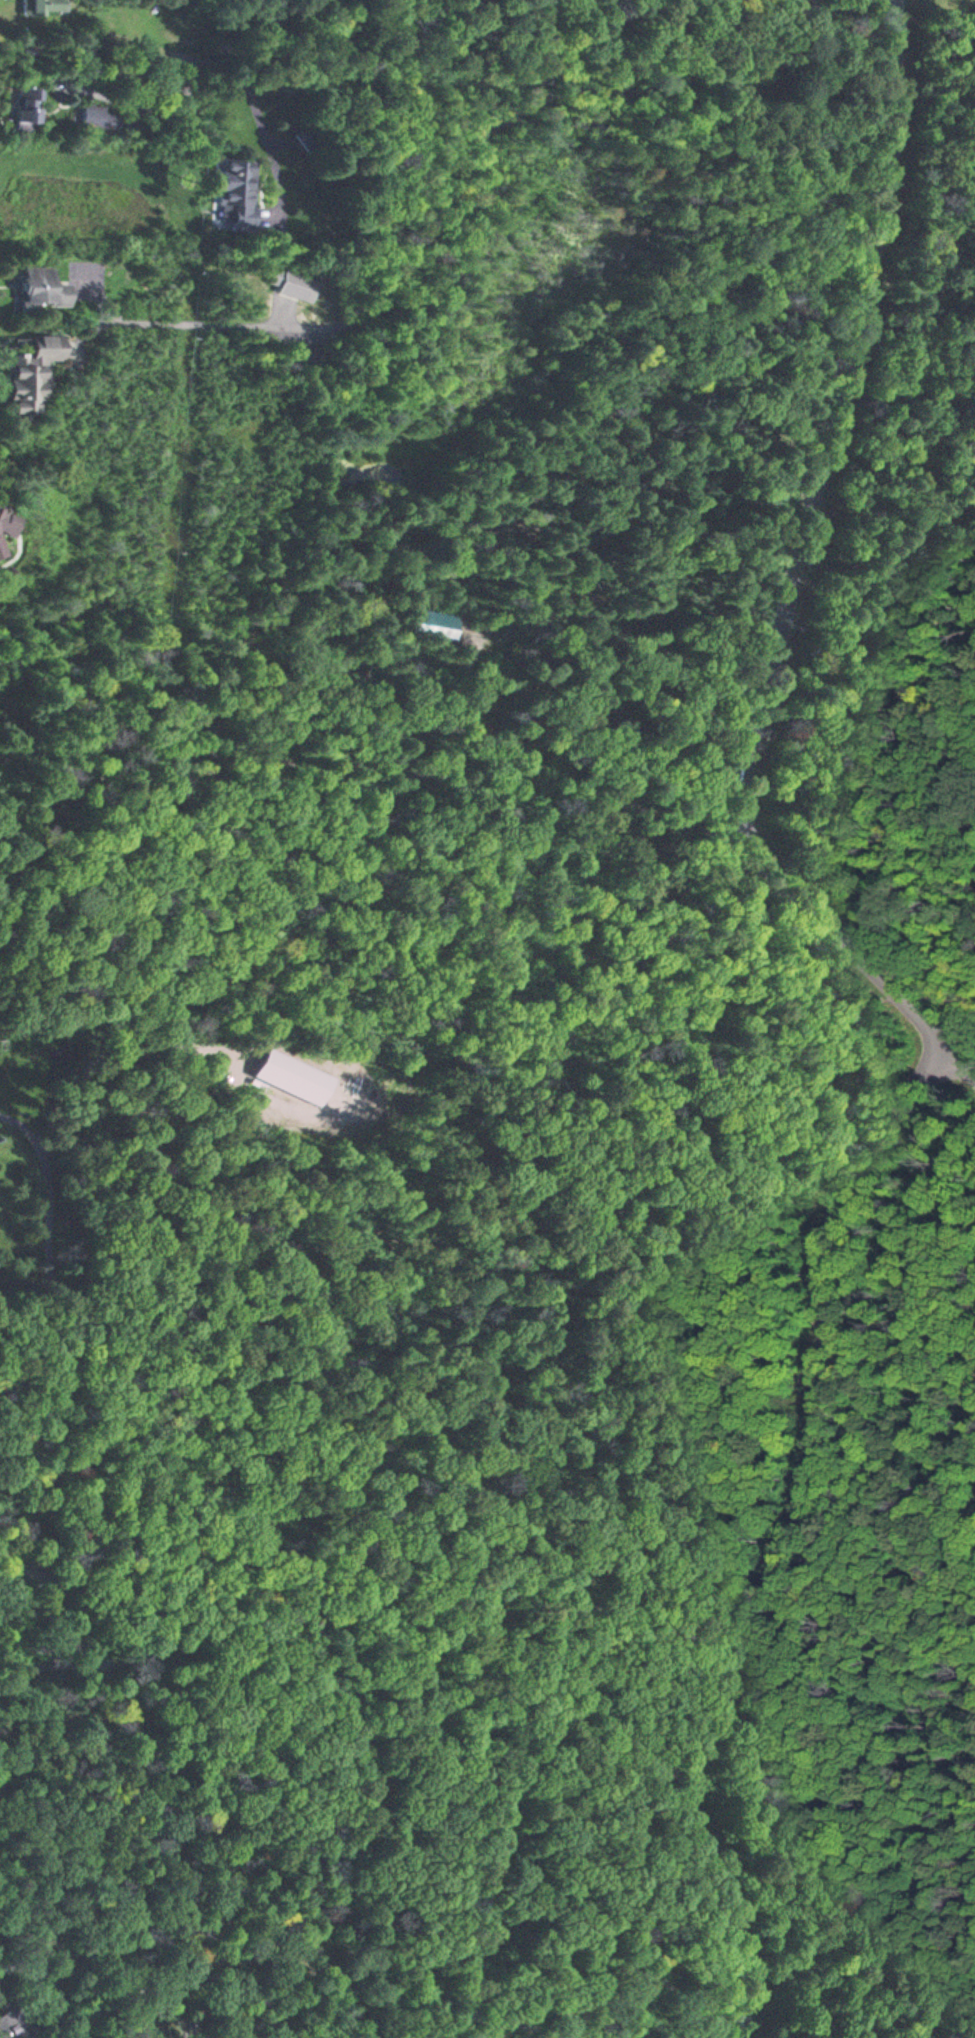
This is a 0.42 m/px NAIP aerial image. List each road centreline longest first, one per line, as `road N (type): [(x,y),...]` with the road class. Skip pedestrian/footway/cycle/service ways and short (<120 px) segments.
road 1 (residential): [(945,1050),(907,1002),(756,856),(749,837),(752,775),(865,342),(888,200),(902,0)]
road 2 (residential): [(747,2037),(749,1985),(696,1790),(697,1743),(813,1509),(832,1376),(840,1214),(861,1163),(945,1050)]
road 3 (residential): [(749,837),(587,793),(507,797),(445,775),(94,746),(0,760)]

